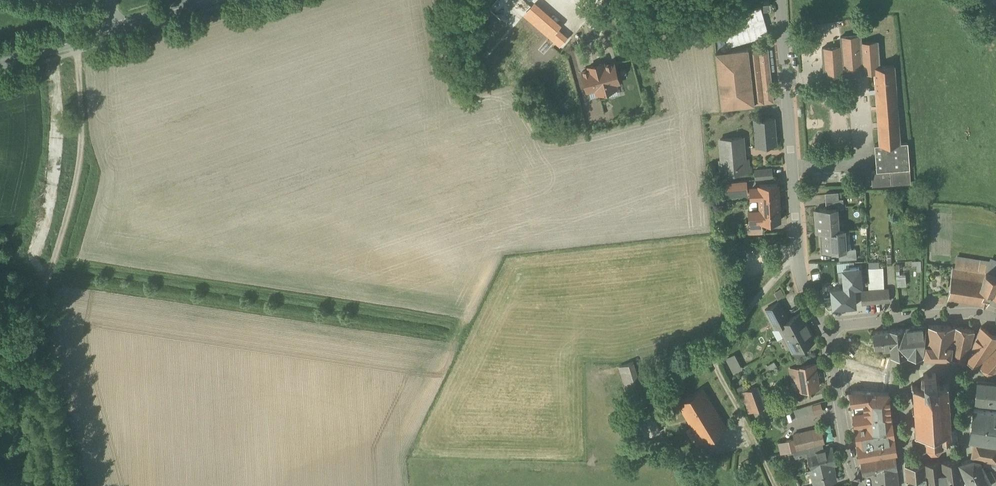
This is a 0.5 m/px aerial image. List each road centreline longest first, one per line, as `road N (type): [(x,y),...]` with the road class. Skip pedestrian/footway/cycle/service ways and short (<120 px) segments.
road 1 (track): [(497,52),(539,122),(535,145),(449,357),(402,436),(400,485)]
road 2 (residential): [(805,281),(780,0)]
road 3 (track): [(776,485),(715,363),(717,349),(801,263)]
road 4 (residential): [(826,333),(924,316),(995,324)]
road 5 (residential): [(864,485),(851,466),(826,333)]
road 6 (tertiary): [(117,28),(0,63)]

